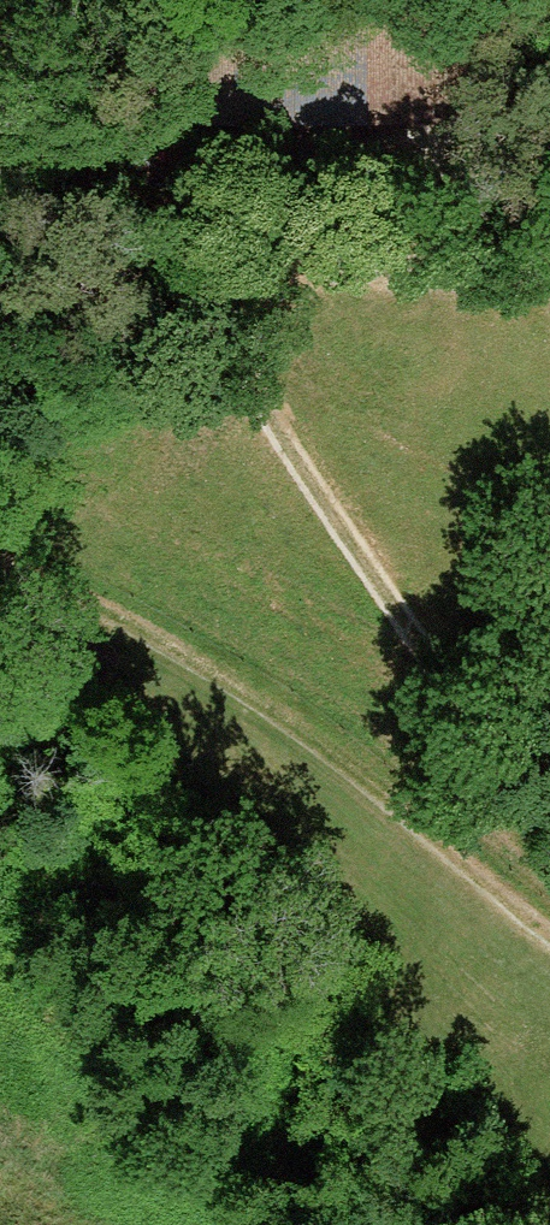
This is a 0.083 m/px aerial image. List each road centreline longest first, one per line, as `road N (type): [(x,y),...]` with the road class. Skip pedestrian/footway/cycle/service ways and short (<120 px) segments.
road 1 (track): [(0,564),(271,714),(549,936)]
road 2 (track): [(264,390),(549,844)]

